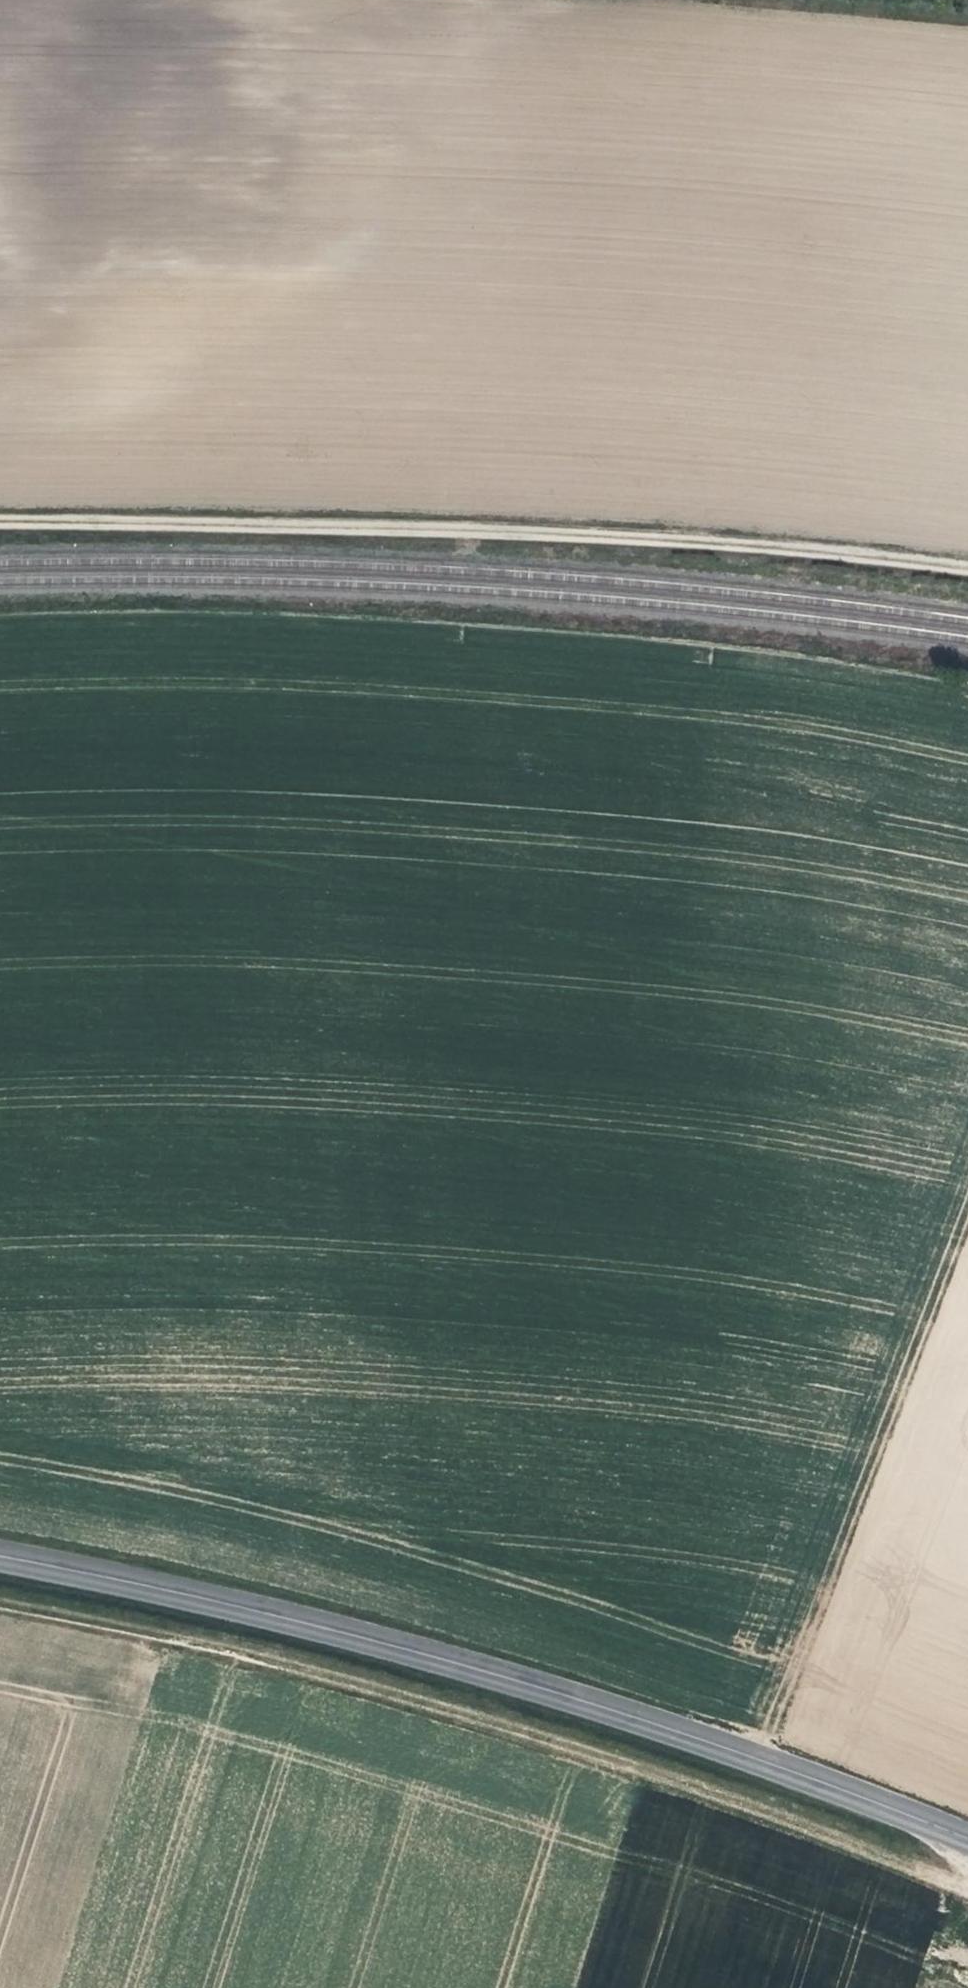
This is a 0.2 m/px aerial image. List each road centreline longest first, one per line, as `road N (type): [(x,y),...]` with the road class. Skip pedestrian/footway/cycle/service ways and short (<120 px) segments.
road 1 (tertiary): [(967,1840),(780,1768),(467,1667),(0,1557)]
road 2 (track): [(0,523),(462,530),(967,569)]

